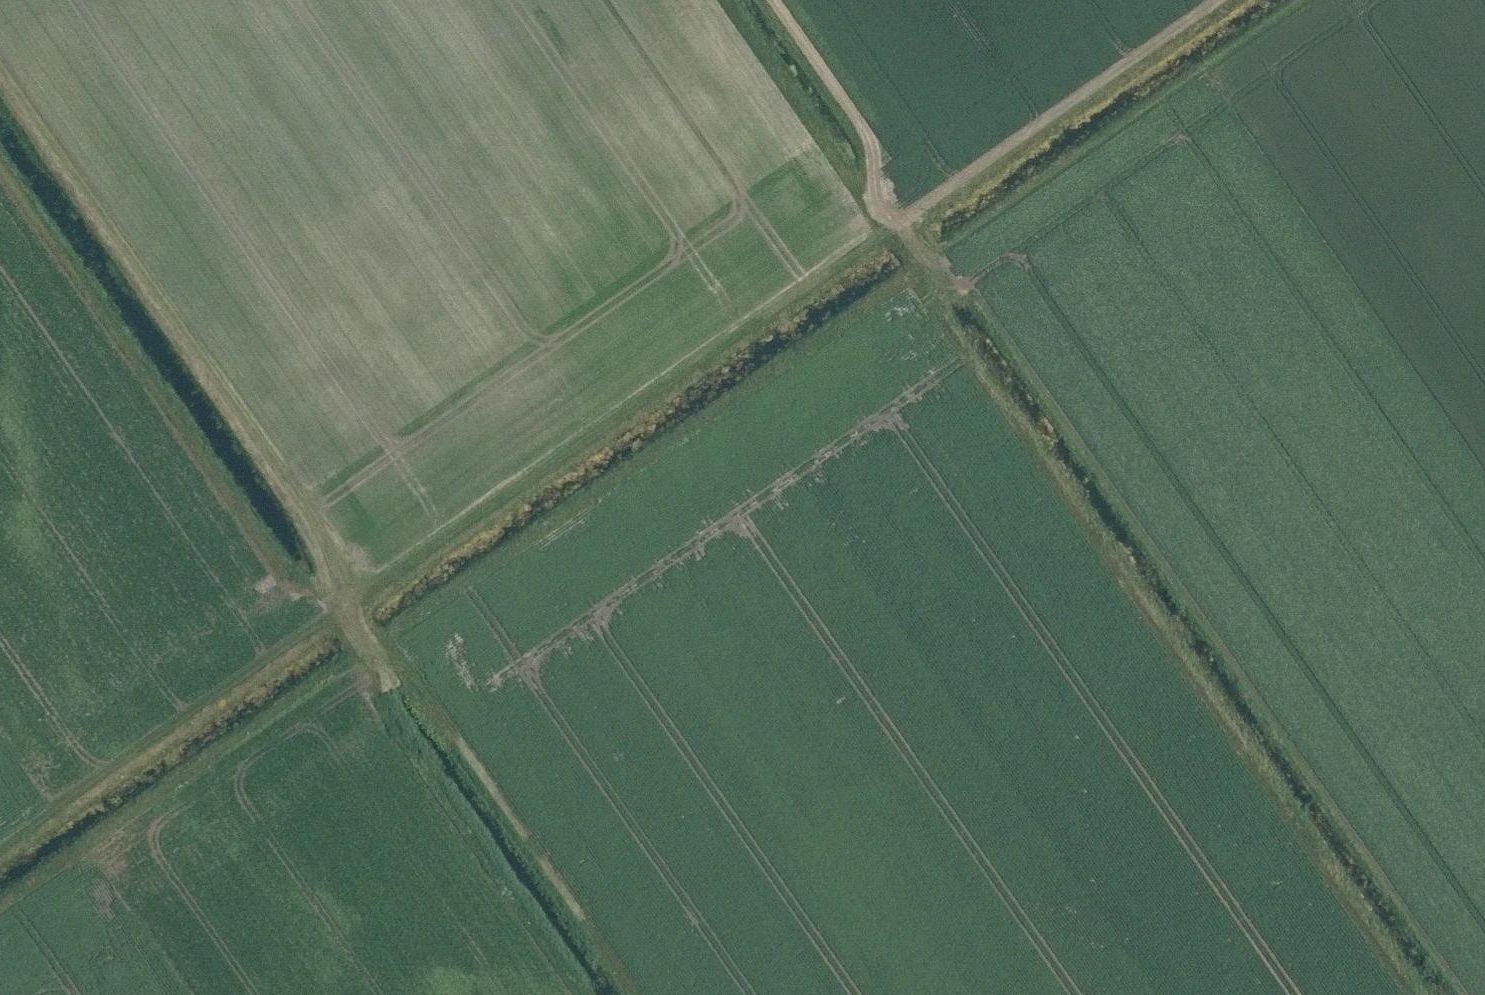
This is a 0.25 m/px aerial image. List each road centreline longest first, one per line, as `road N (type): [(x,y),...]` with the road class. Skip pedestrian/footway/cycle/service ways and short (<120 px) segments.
road 1 (track): [(1223,0),(0,854)]

